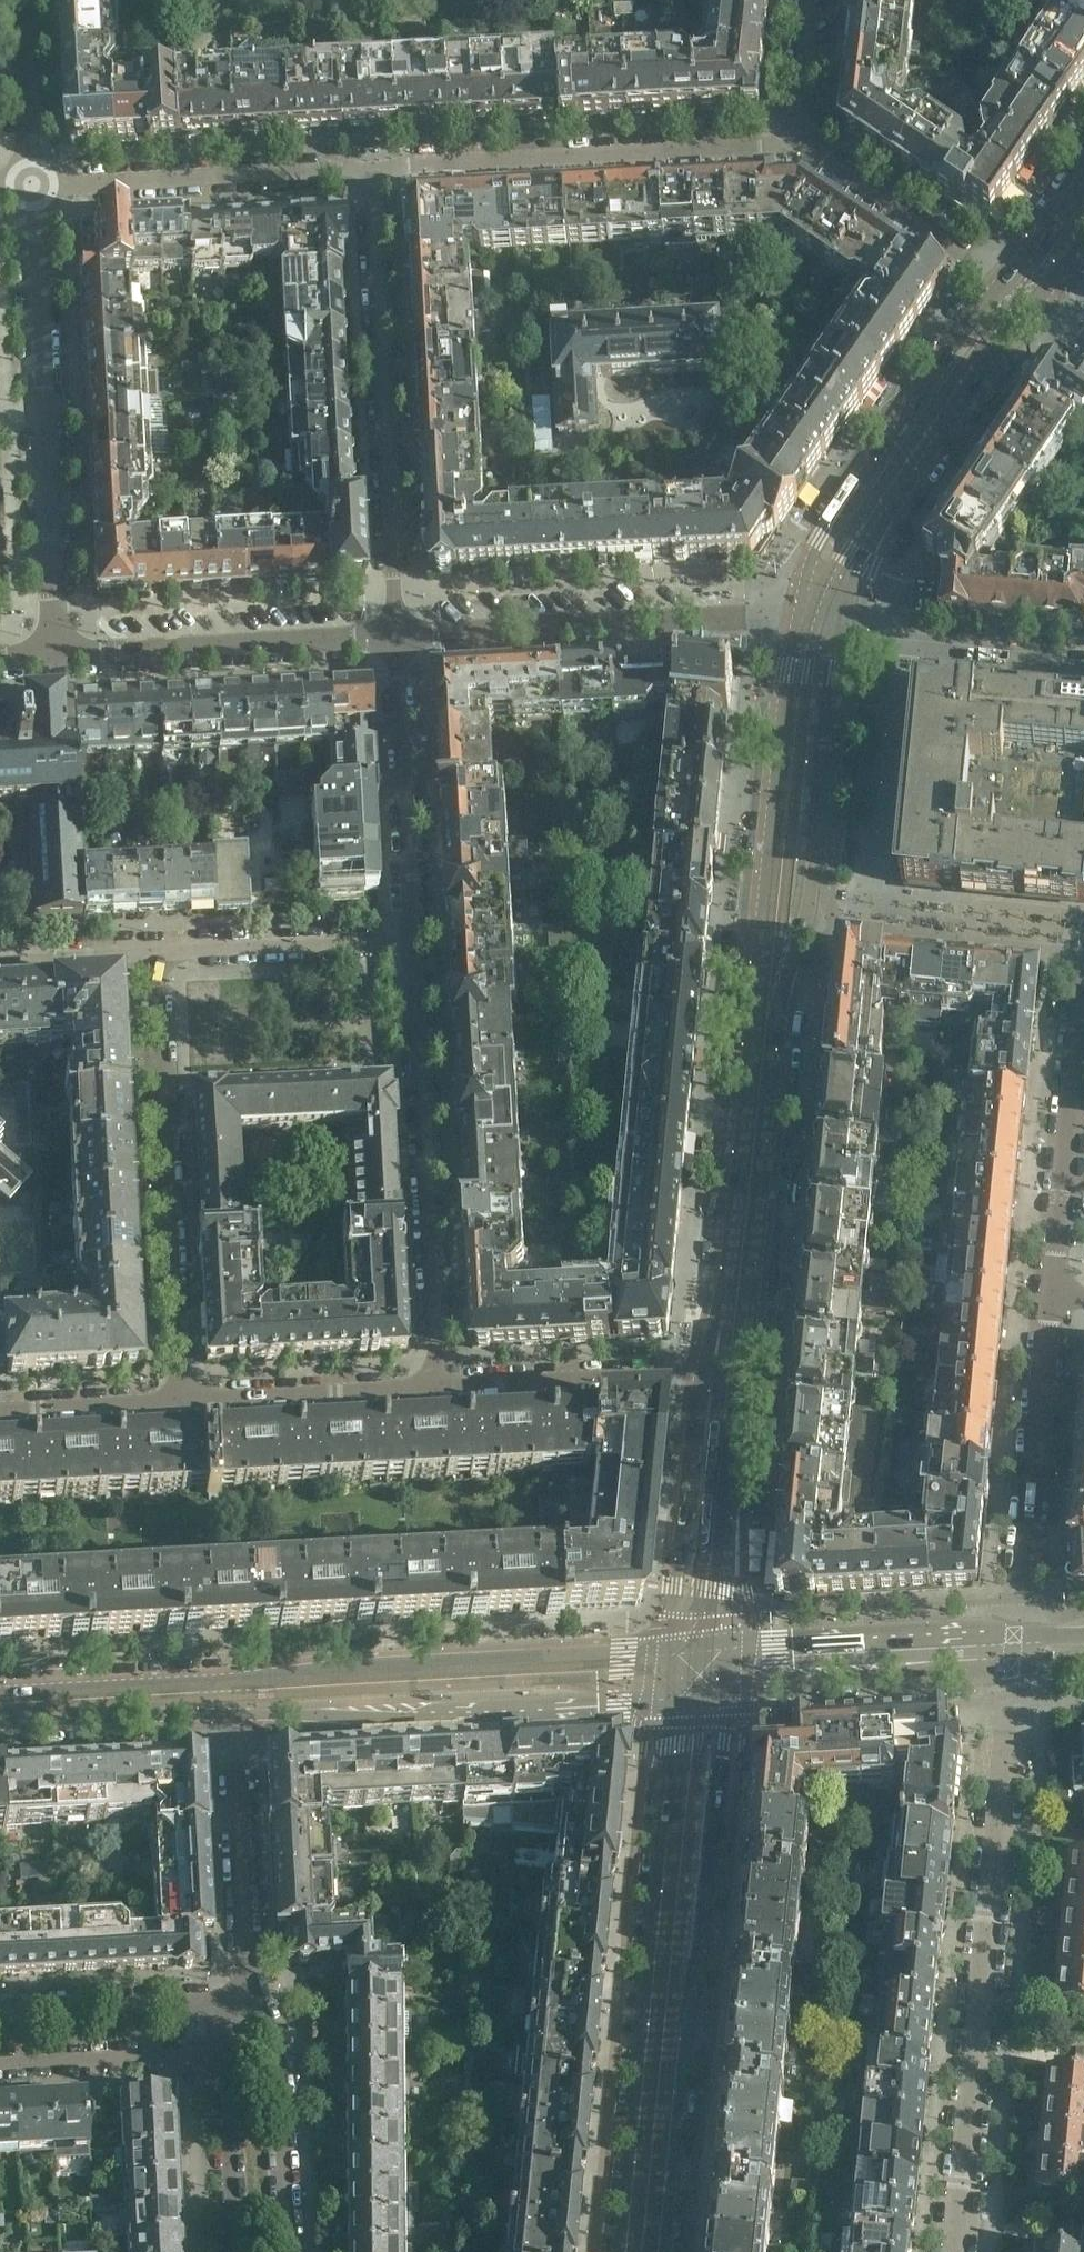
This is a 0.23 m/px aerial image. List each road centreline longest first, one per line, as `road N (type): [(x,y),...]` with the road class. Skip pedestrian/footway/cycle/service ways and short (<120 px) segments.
road 1 (residential): [(956,2251),(1016,1648)]
road 2 (secondary): [(667,2251),(725,1696)]
road 3 (secondary): [(671,1701),(619,2251)]
road 4 (residential): [(56,655),(31,186)]
road 5 (residential): [(397,636),(373,167)]
road 6 (residential): [(177,1398),(156,949)]
road 7 (residential): [(417,938),(436,1385)]
road 8 (secondary): [(673,1653),(390,1664),(230,1682)]
road 9 (secondary): [(231,1716),(402,1718),(671,1701)]
road 10 (residential): [(791,142),(373,167)]
road 11 (tertiary): [(1020,295),(973,319),(818,540),(797,622)]
road 12 (unclassified): [(397,636),(755,617),(797,622)]
road 13 (tertiary): [(729,1380),(769,989)]
road 14 (tertiary): [(840,633),(854,561),(995,352),(1020,295)]
road 15 (tertiary): [(797,622),(767,899),(769,989)]
road 16 (tertiary): [(769,989),(810,900),(840,633)]
road 17 (residential): [(1016,1648),(1051,1295)]
road 18 (residential): [(373,167),(31,186)]
road 19 (unclassified): [(56,655),(397,636)]
road 20 (residential): [(417,938),(397,636)]
road 21 (residential): [(1051,1295),(1083,999)]
road 22 (residential): [(729,1380),(663,1372),(436,1385)]
road 23 (tertiary): [(729,1380),(690,1447),(673,1653)]
road 24 (residential): [(249,1998),(231,1716)]
road 25 (residential): [(1020,295),(791,142)]
road 26 (tertiary): [(725,1651),(738,1460),(729,1380)]
road 27 (residential): [(156,949),(417,938)]
road 28 (residential): [(285,2251),(277,2050),(249,1998)]
road 29 (residential): [(436,1385),(177,1398)]
road 30 (residential): [(249,1998),(0,2010)]
road 31 (residential): [(1083,954),(982,943),(970,929),(981,905),(1083,914)]
road 32 (residential): [(1083,666),(840,633)]
road 33 (secondary): [(0,1723),(231,1716)]
road 34 (secondary): [(230,1682),(0,1695)]
road 35 (residential): [(0,2066),(212,2057)]
road 36 (residential): [(212,2057),(227,2075),(235,2251)]
road 37 (secondary): [(725,1696),(920,1657)]
road 38 (secondary): [(920,1657),(725,1651)]
road 39 (residential): [(30,178),(24,0)]
road 40 (residential): [(177,1398),(0,1410)]
road 41 (residential): [(0,959),(156,949)]
road 42 (residential): [(791,142),(812,0)]

